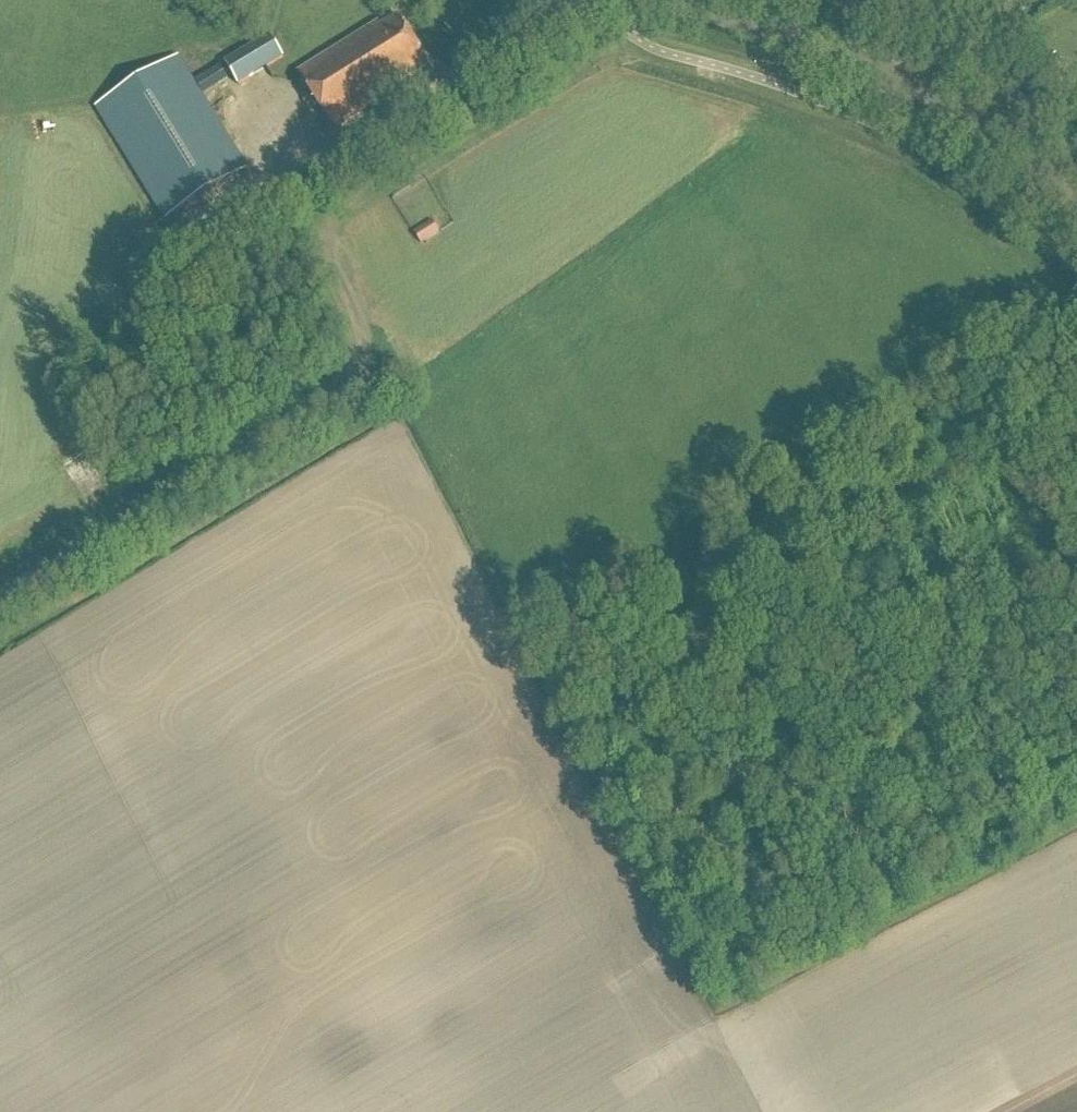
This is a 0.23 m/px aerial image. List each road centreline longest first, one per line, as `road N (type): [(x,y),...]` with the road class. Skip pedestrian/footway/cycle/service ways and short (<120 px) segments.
road 1 (track): [(0,604),(339,397),(352,375),(346,230),(371,196),(627,35)]
road 2 (secondary): [(1076,190),(863,59),(656,0)]

